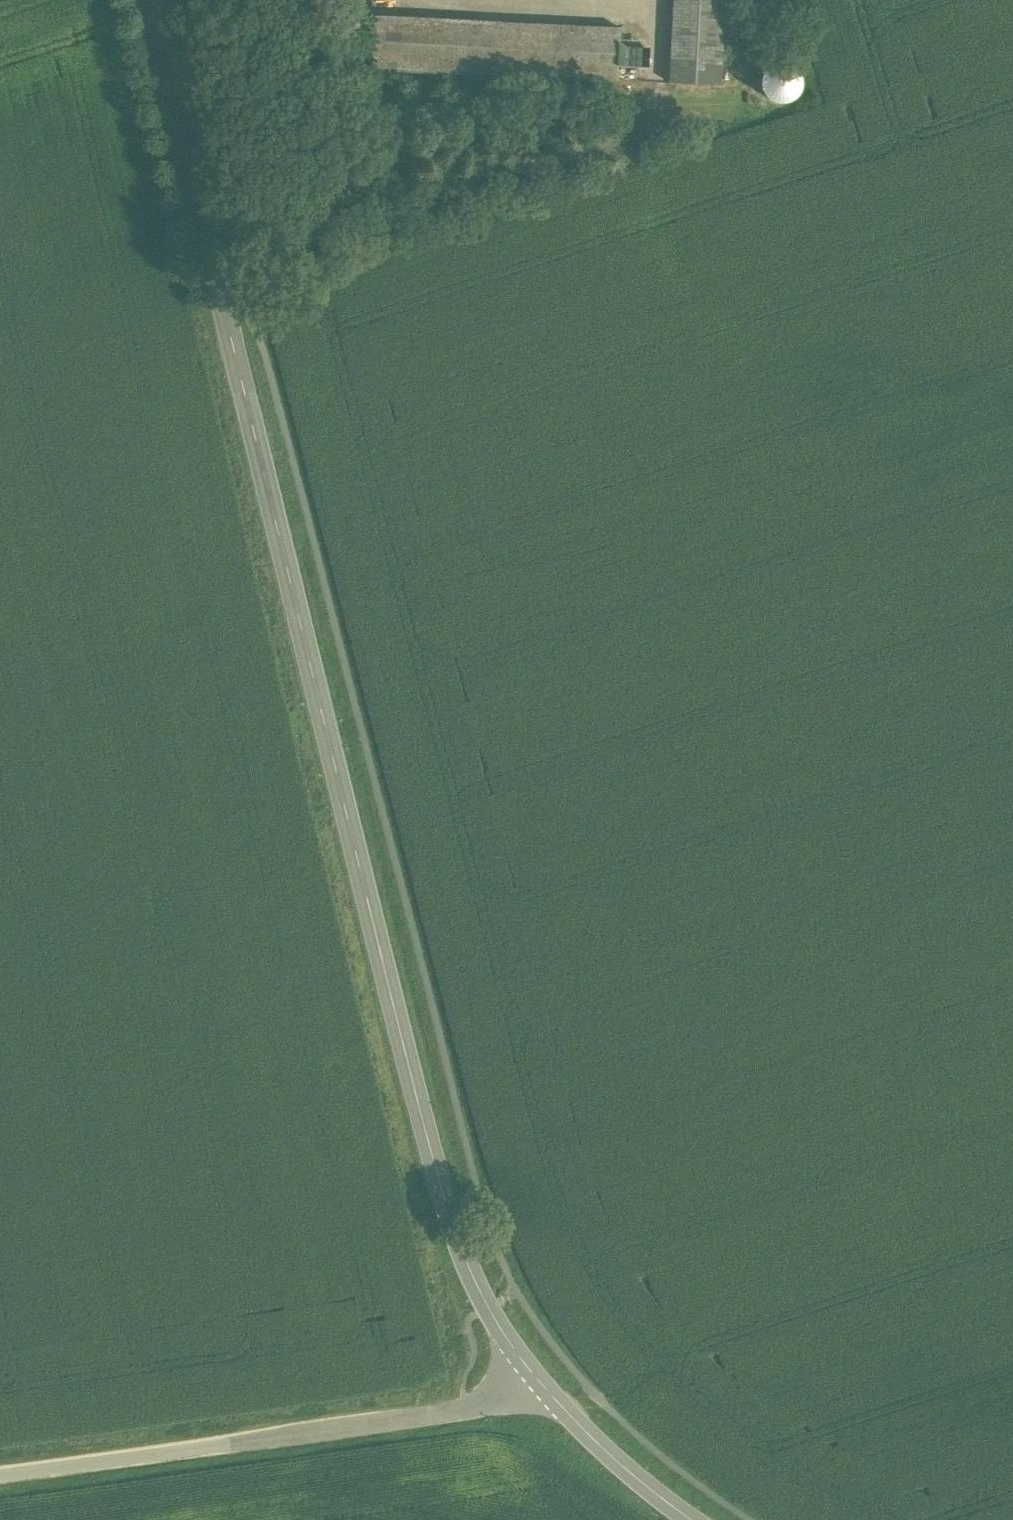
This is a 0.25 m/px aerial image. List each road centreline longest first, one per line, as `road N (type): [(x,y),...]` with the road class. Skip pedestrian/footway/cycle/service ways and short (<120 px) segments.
road 1 (tertiary): [(547,1392),(484,1298),(438,1180),(152,0)]
road 2 (unclassified): [(547,1392),(466,1415),(0,1479)]
road 3 (tertiary): [(690,1519),(547,1392)]

